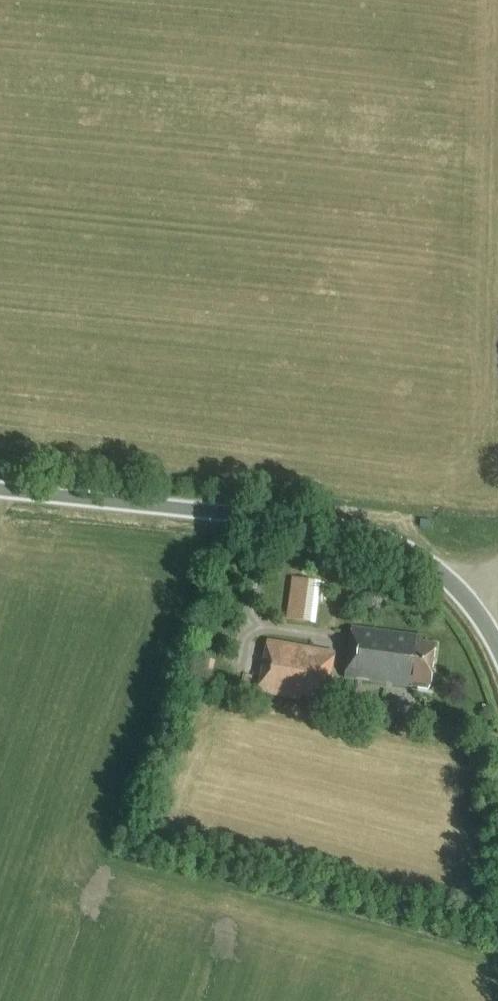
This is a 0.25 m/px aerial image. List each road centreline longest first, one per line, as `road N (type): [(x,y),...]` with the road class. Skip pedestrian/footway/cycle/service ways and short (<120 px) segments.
road 1 (unclassified): [(467,599),(406,551),(359,532),(0,491)]

